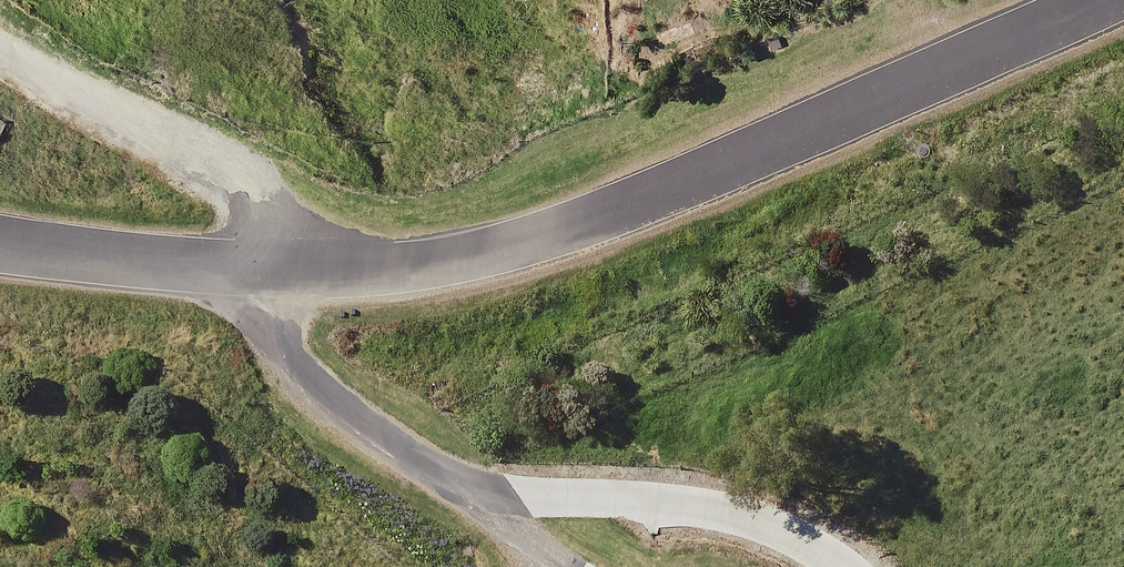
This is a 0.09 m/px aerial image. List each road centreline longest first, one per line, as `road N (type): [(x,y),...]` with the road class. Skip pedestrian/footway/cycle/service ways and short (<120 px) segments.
road 1 (residential): [(1106,0),(568,230),(416,268),(278,269)]
road 2 (residential): [(278,269),(283,345),(306,377),(363,426),(446,473),(510,493),(703,512),(762,528),(829,566)]
road 3 (residential): [(0,59),(232,172),(258,196),(274,229),(278,269)]
road 4 (unclassified): [(0,242),(278,269)]

